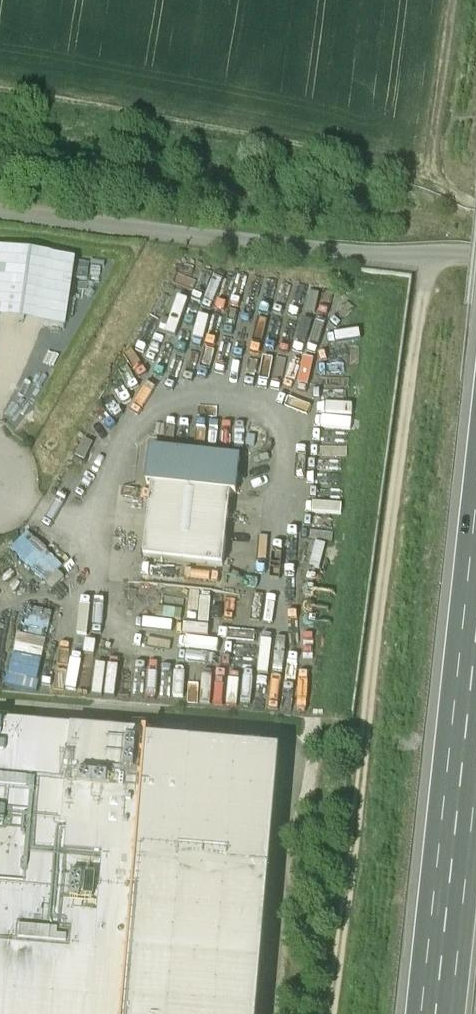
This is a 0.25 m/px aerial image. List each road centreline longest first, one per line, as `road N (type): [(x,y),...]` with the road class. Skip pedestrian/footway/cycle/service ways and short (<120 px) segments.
road 1 (track): [(332,1013),(425,256)]
road 2 (unclassified): [(475,255),(365,258),(0,213)]
road 3 (track): [(194,126),(475,201)]
road 4 (motorway): [(475,731),(444,1013)]
road 5 (track): [(453,0),(430,184)]

